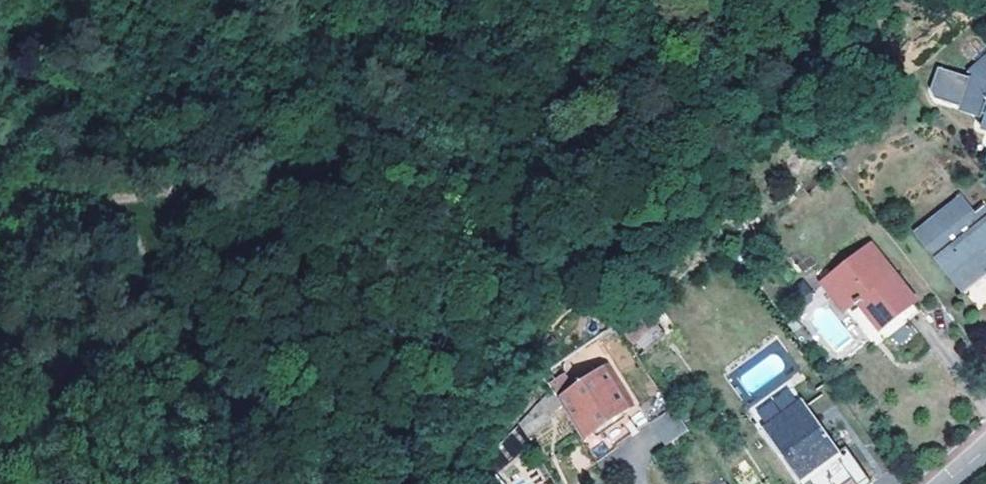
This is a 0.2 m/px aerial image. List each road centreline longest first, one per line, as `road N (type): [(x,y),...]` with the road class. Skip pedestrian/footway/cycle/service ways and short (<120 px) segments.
road 1 (track): [(0,441),(129,301),(146,266),(145,246),(245,138),(284,83),(381,0)]
road 2 (track): [(0,203),(81,197),(105,203),(145,246)]

